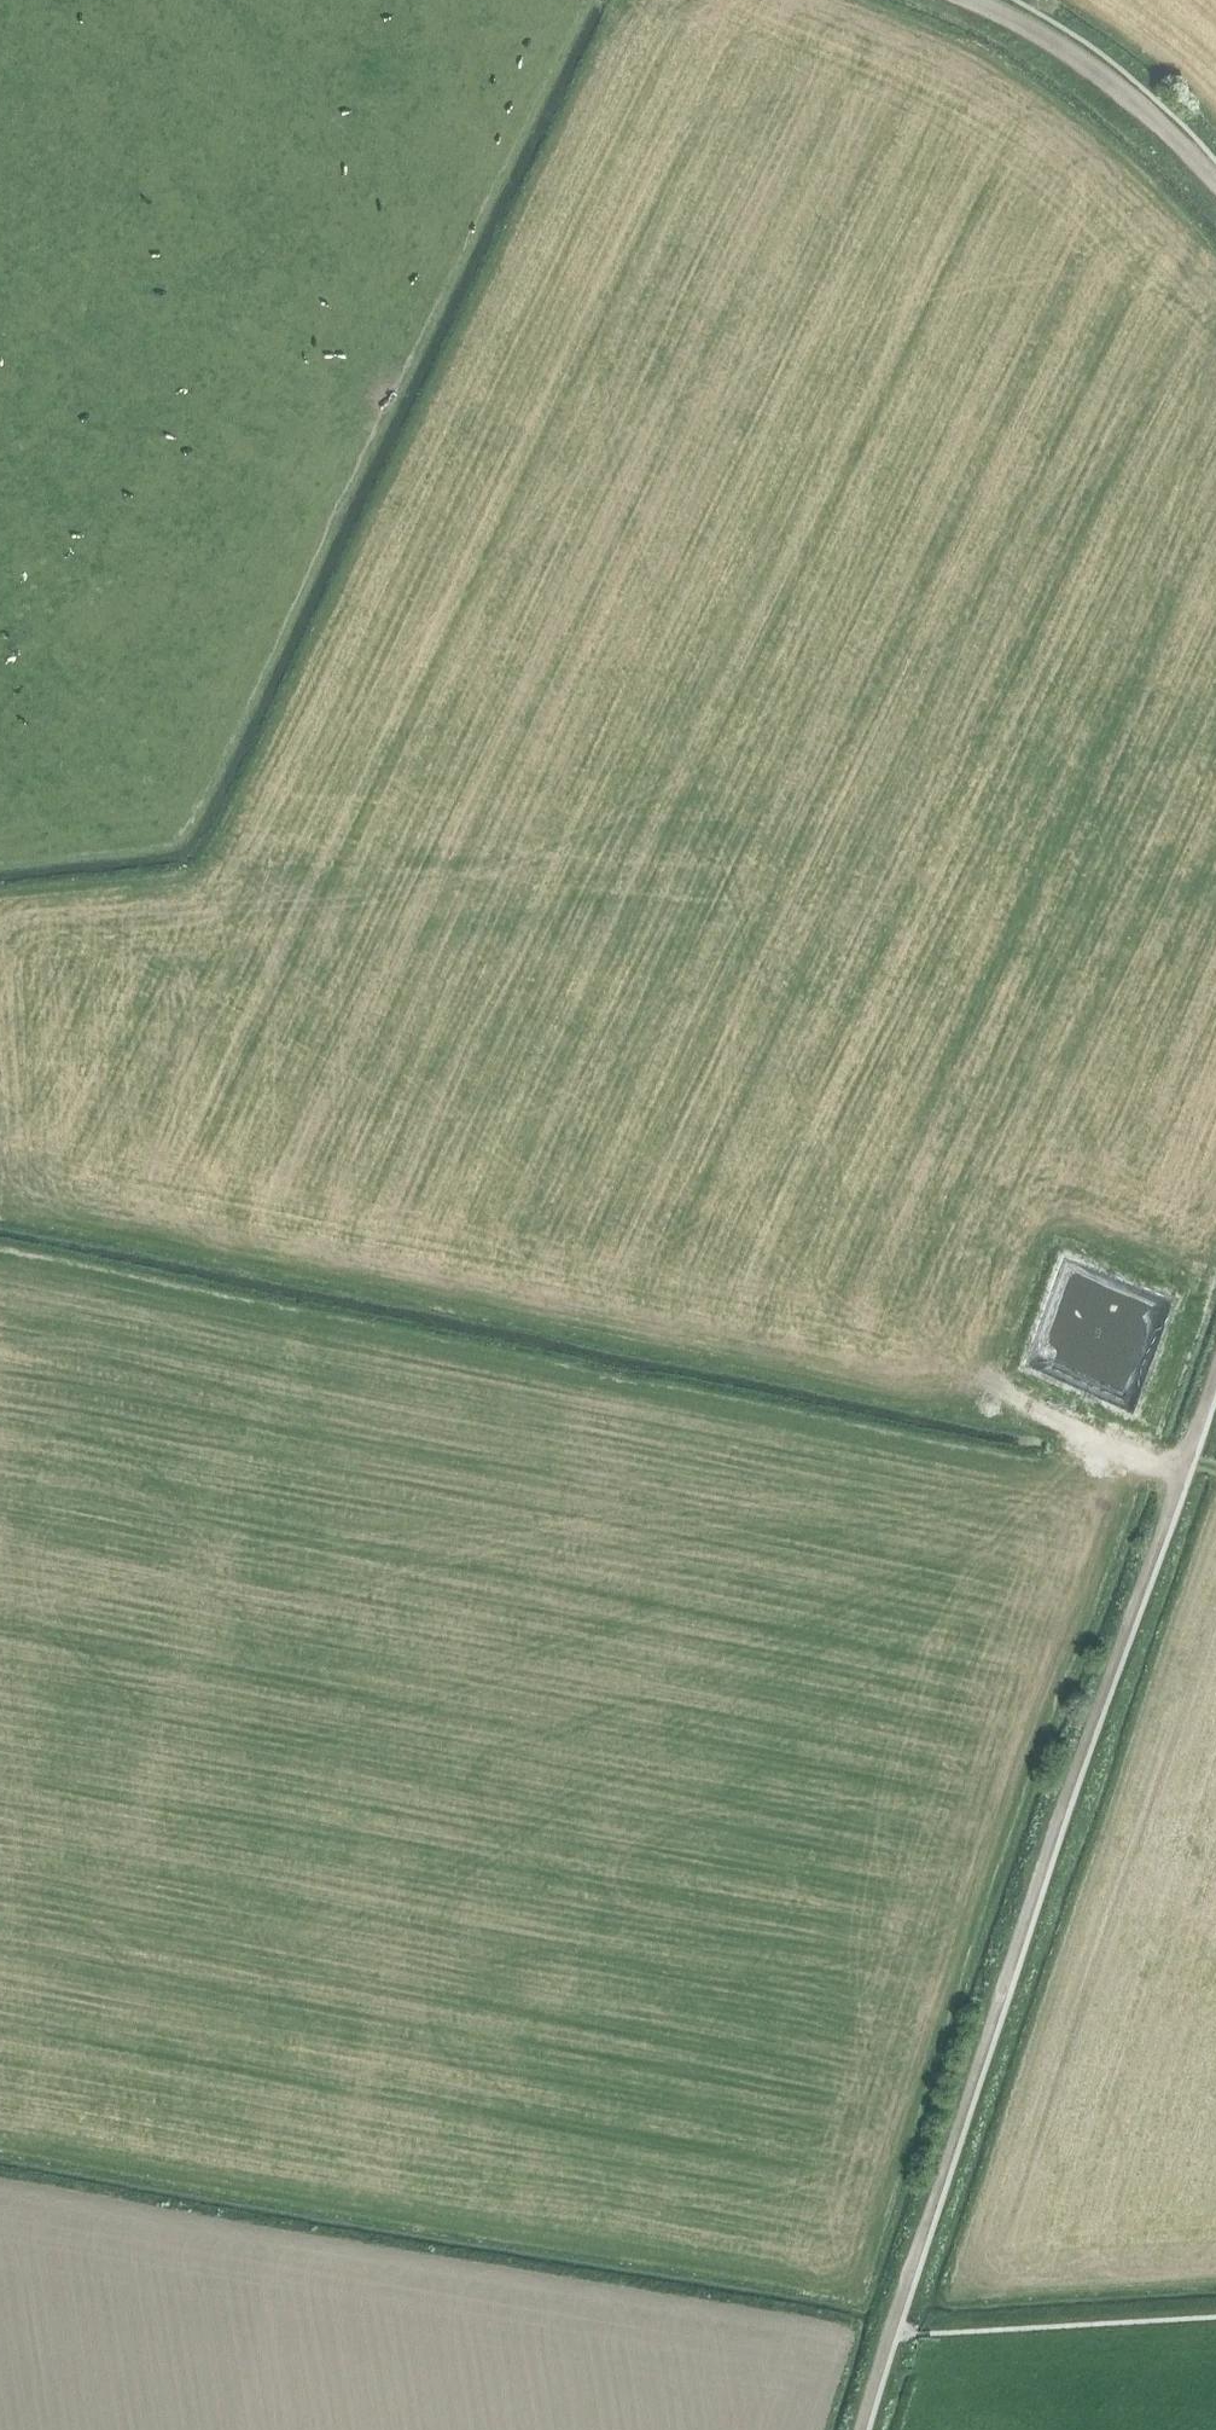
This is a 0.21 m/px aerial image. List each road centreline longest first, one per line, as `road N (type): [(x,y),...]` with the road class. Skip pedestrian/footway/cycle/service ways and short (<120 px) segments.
road 1 (track): [(862,2429),(1004,1981),(1215,1369)]
road 2 (track): [(1215,186),(1098,75),(961,0)]

